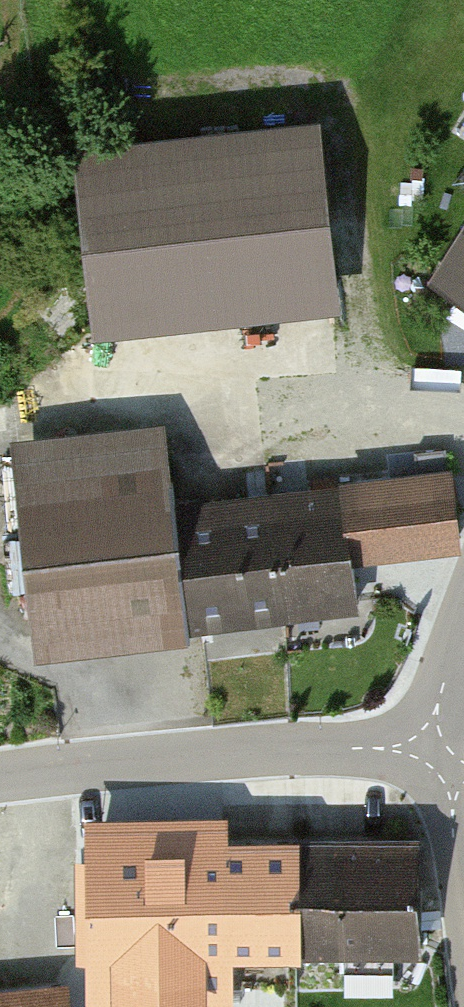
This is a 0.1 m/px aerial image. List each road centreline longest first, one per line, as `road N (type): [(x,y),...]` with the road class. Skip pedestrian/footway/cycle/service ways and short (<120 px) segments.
road 1 (unclassified): [(0,778),(204,754),(353,749),(440,758)]
road 2 (unclassified): [(463,905),(440,758)]
road 3 (unclassified): [(440,758),(442,689),(463,630)]

